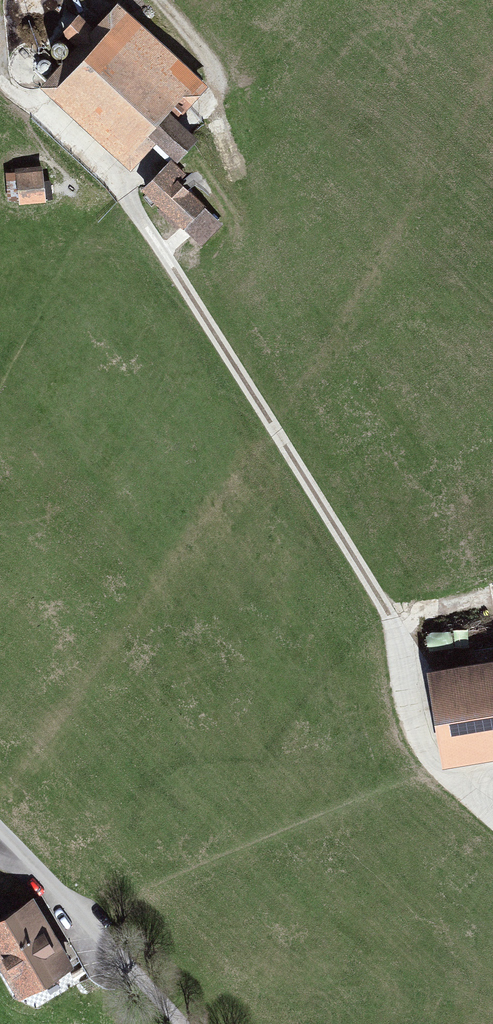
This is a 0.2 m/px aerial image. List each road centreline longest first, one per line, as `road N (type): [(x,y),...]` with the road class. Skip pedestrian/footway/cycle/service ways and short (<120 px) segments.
road 1 (track): [(16,91),(140,218),(398,643),(433,765)]
road 2 (track): [(159,0),(223,86),(122,199)]
road 3 (unclassified): [(0,842),(171,1023)]

